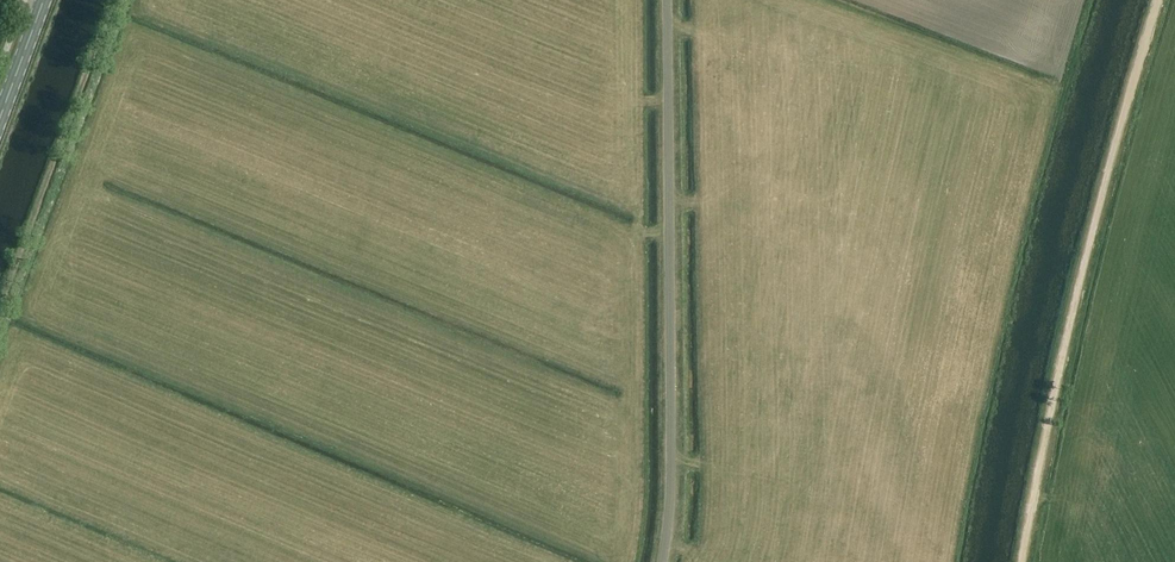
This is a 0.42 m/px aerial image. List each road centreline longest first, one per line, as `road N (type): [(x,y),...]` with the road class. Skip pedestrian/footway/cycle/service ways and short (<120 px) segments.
road 1 (track): [(1023,561),(1096,219),(1159,0)]
road 2 (unclassified): [(662,561),(671,492),(667,0)]
road 3 (track): [(116,0),(0,311)]
road 4 (primary): [(0,115),(42,0)]

